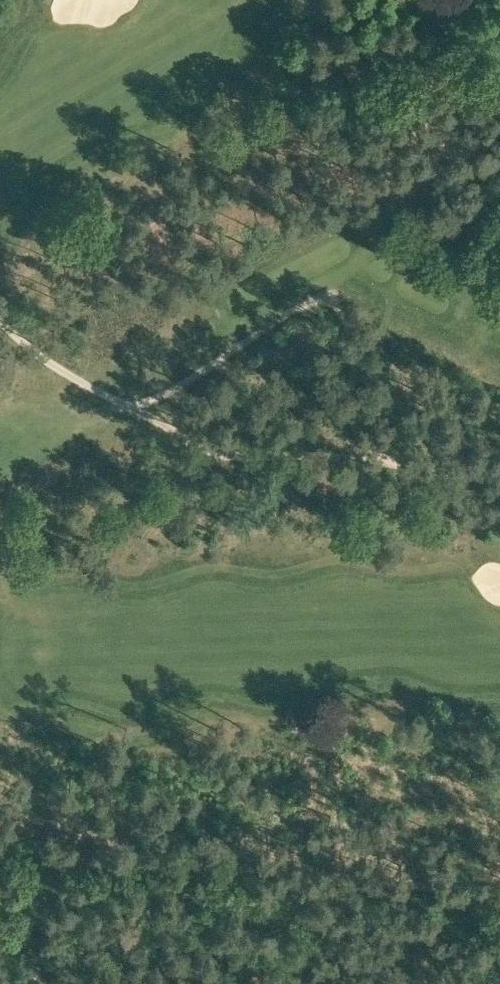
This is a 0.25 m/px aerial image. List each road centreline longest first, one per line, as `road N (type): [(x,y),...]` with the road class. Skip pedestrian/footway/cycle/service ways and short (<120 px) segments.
road 1 (track): [(499,891),(0,840)]

